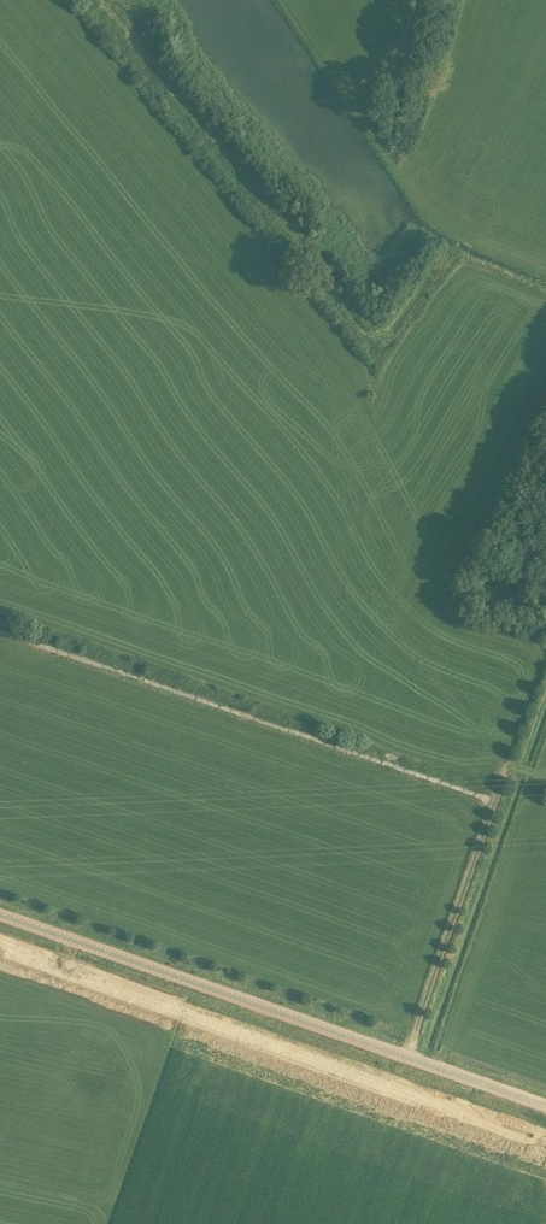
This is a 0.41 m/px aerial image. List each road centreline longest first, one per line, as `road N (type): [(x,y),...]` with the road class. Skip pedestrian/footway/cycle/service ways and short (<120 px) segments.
road 1 (tertiary): [(545,1106),(0,915)]
road 2 (track): [(101,0),(362,324),(373,330),(394,321),(432,256)]

